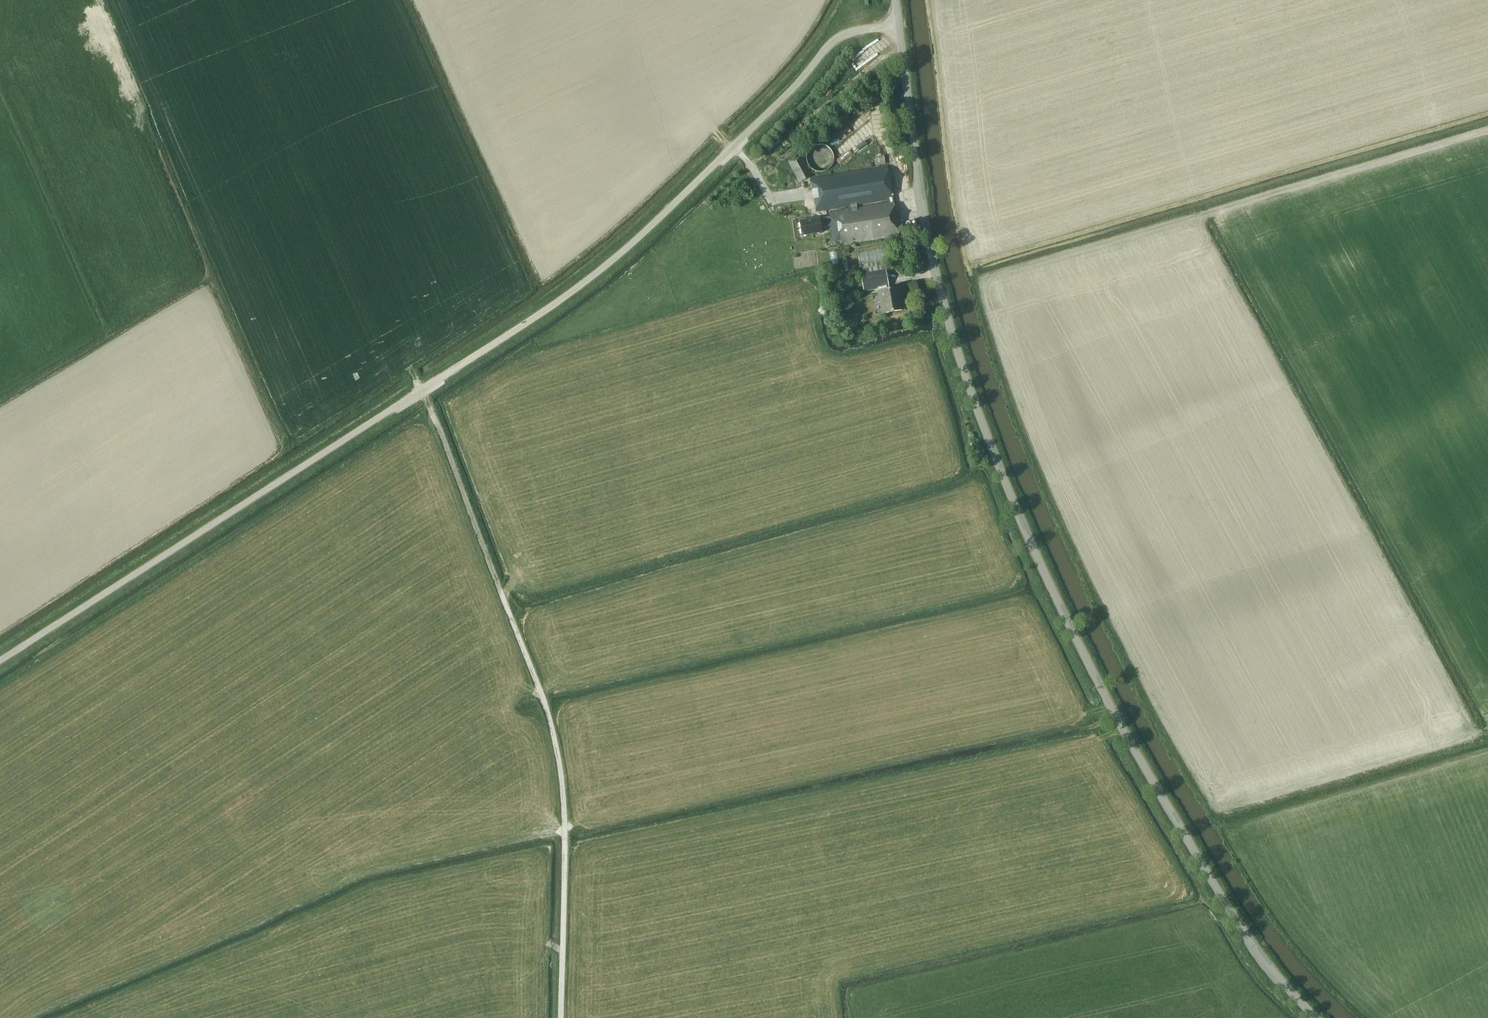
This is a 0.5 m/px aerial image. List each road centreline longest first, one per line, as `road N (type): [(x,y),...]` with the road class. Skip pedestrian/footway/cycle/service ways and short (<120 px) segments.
road 1 (unclassified): [(0,660),(561,299),(690,188),(837,38),(898,26)]
road 2 (tertiary): [(1315,1017),(1260,955),(1130,741),(1011,497),(933,265),(898,26)]

